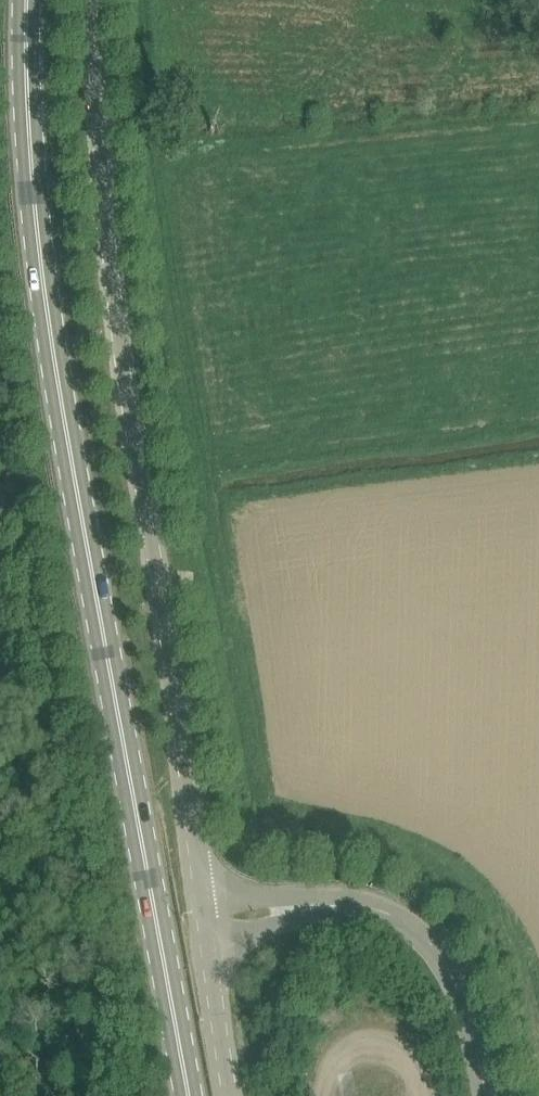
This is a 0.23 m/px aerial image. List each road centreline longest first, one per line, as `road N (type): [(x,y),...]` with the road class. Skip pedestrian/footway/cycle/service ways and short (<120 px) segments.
road 1 (primary): [(189,1095),(50,296),(32,141),(29,0)]
road 2 (unclassified): [(210,921),(133,439),(96,111),(95,0)]
road 3 (unclassified): [(485,1095),(469,1030),(440,962),(400,924),(355,909),(210,921)]
road 4 (unclassified): [(234,1095),(210,921)]
road 5 (track): [(323,1095),(340,1048),(367,1038),(430,1072),(434,1095)]

